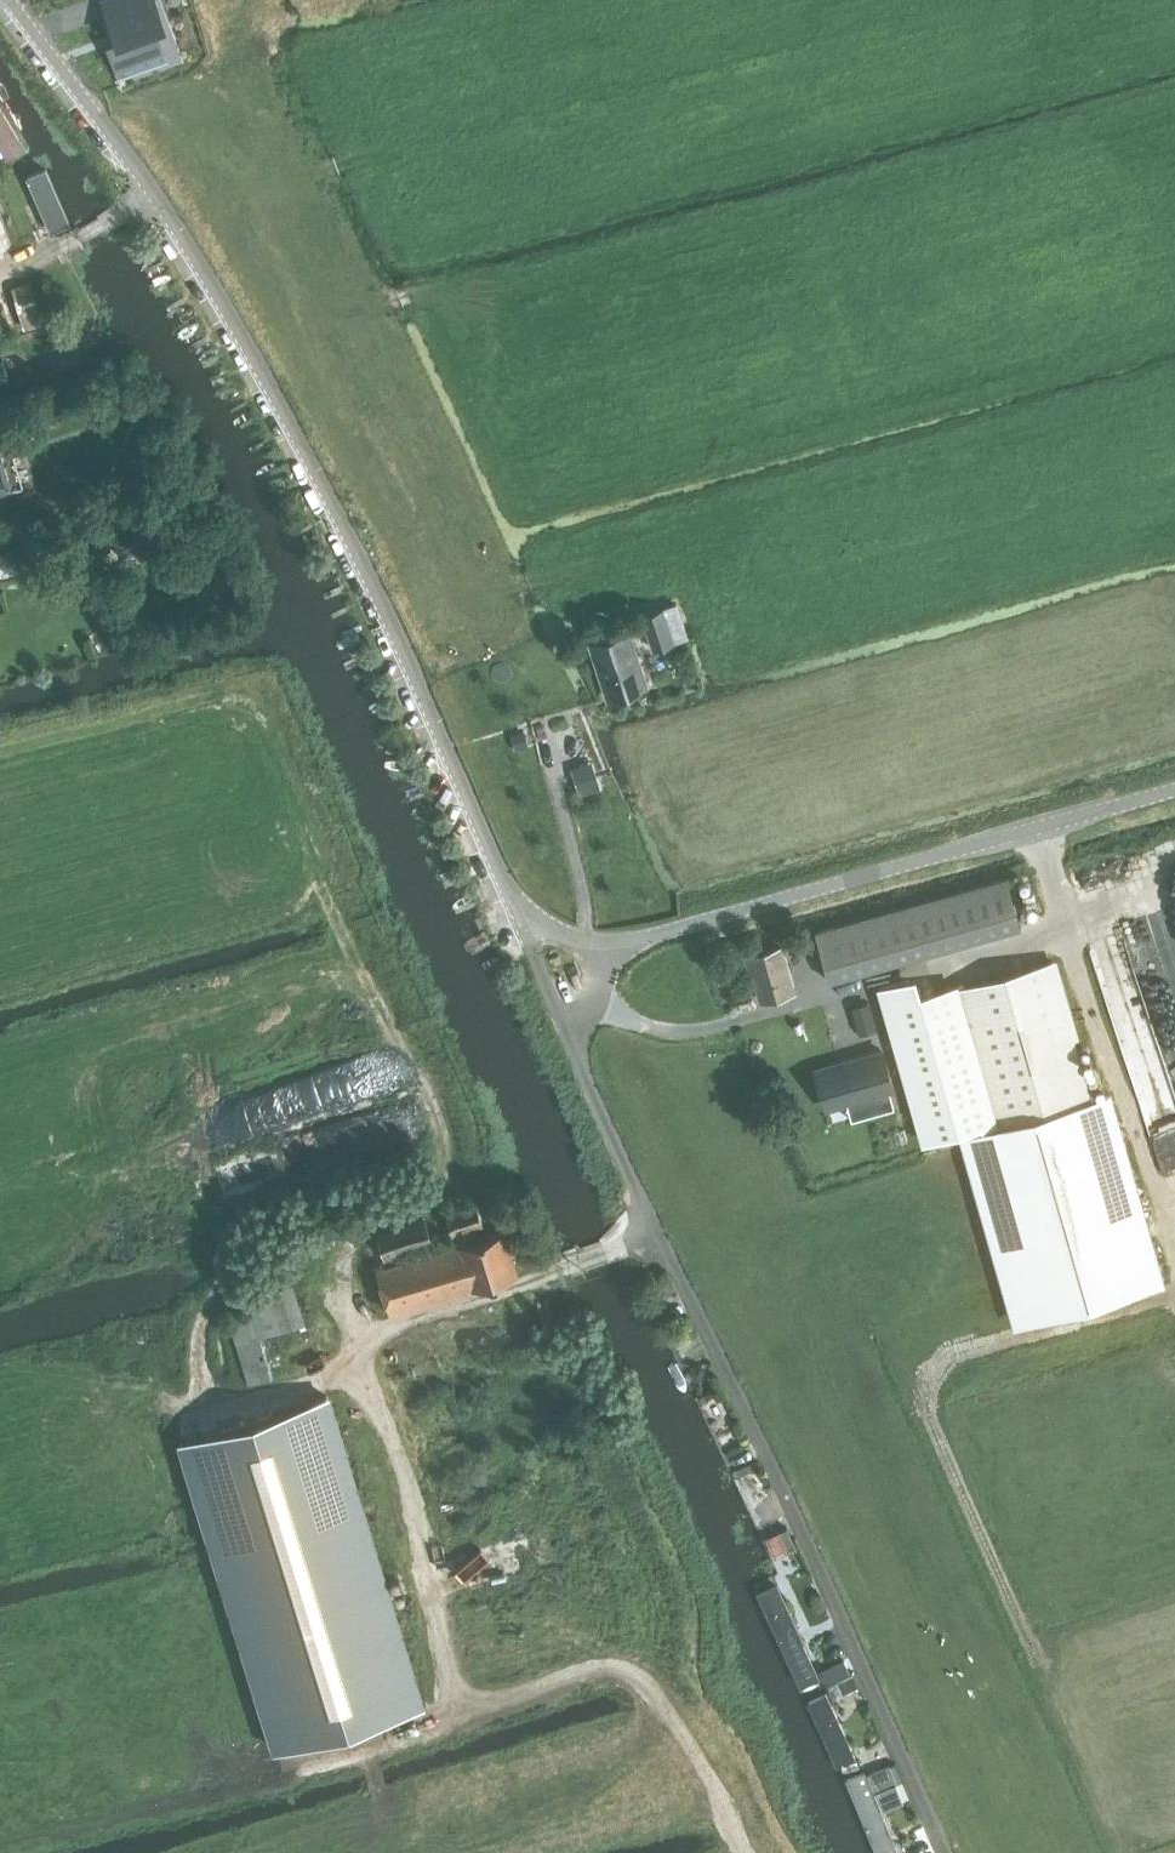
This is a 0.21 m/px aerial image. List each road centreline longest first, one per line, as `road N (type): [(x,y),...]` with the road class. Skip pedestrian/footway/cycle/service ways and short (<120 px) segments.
road 1 (unclassified): [(514,907),(291,420),(155,199),(10,0)]
road 2 (unclassified): [(946,1852),(575,1034)]
road 3 (track): [(753,1852),(644,1663),(612,1664),(448,1716),(399,1452),(361,1368)]
road 4 (track): [(1130,1852),(952,1466),(925,1384),(936,1363),(1174,1296)]
road 5 (unclassified): [(623,944),(1174,788)]
road 6 (track): [(1174,1237),(1120,1084)]
road 7 (unclassified): [(575,1034),(514,907)]

